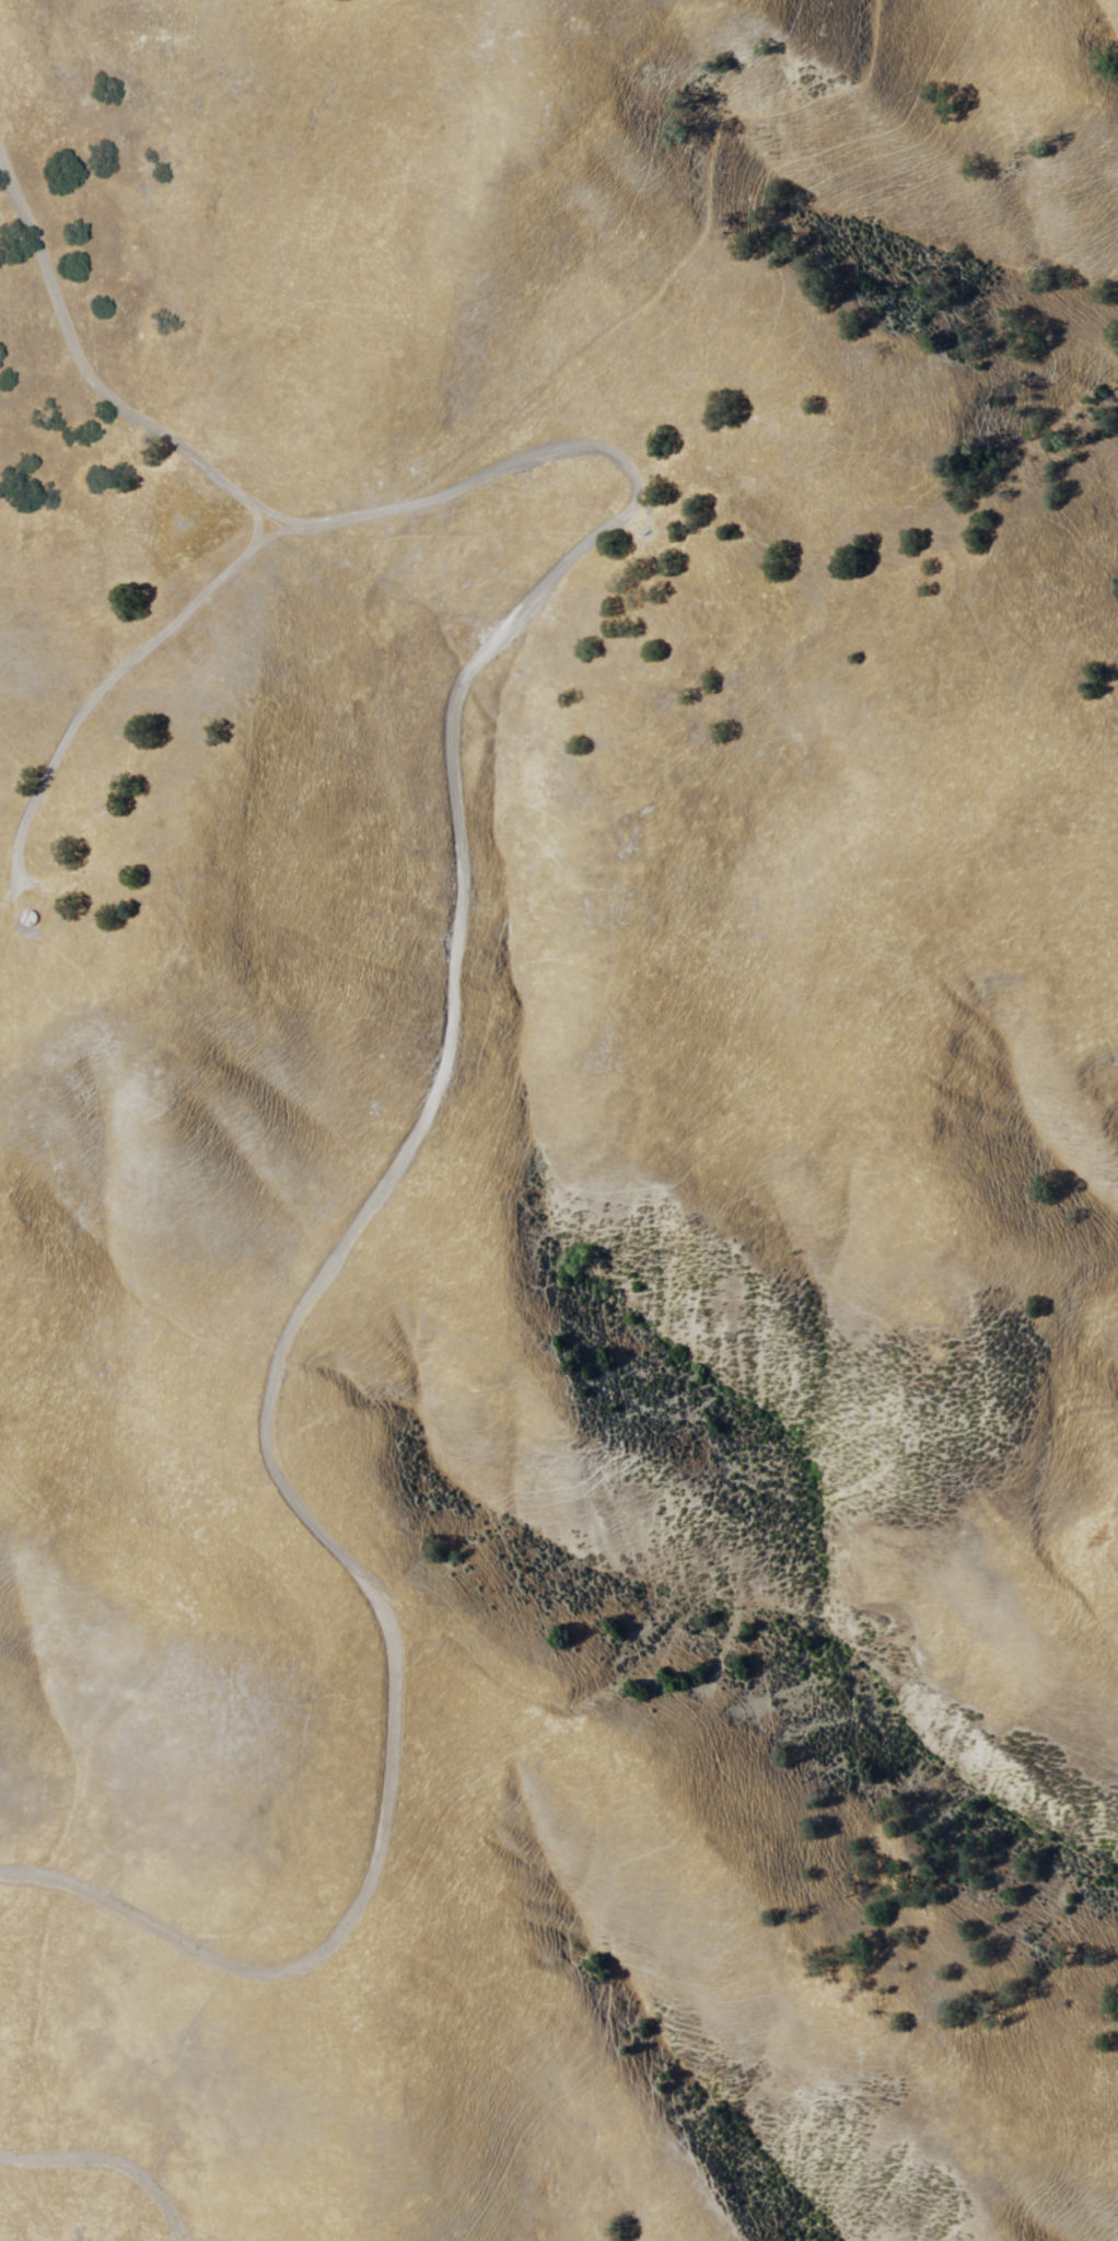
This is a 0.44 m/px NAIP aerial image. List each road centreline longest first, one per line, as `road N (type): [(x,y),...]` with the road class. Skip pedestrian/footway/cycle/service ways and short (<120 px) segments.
road 1 (track): [(0,139),(83,347),(109,389),(183,432),(263,500),(301,513),(360,507),(564,438),(614,446),(638,481),(625,511),(552,567),(454,675),(446,736),(461,901),(445,1070),(298,1297),(277,1344),(266,1413),(271,1449),(369,1584),(393,1654),(383,1812),(366,1879),(319,1945),(299,1962),(270,1967),(235,1960),(54,1865),(0,1859)]
road 2 (track): [(0,2155),(120,2164),(151,2186),(184,2240)]

